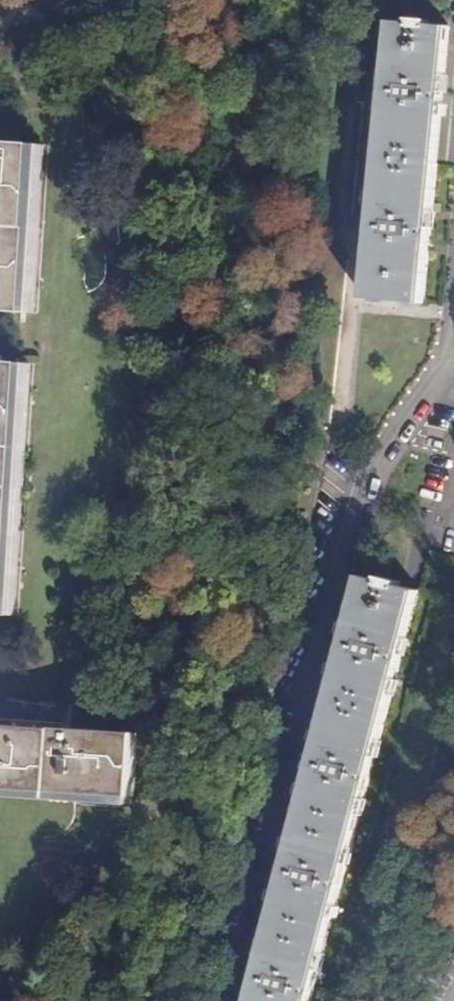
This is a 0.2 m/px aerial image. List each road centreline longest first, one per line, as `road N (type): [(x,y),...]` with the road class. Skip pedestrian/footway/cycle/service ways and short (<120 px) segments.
road 1 (residential): [(453,264),(435,368),(360,486),(217,1000)]

